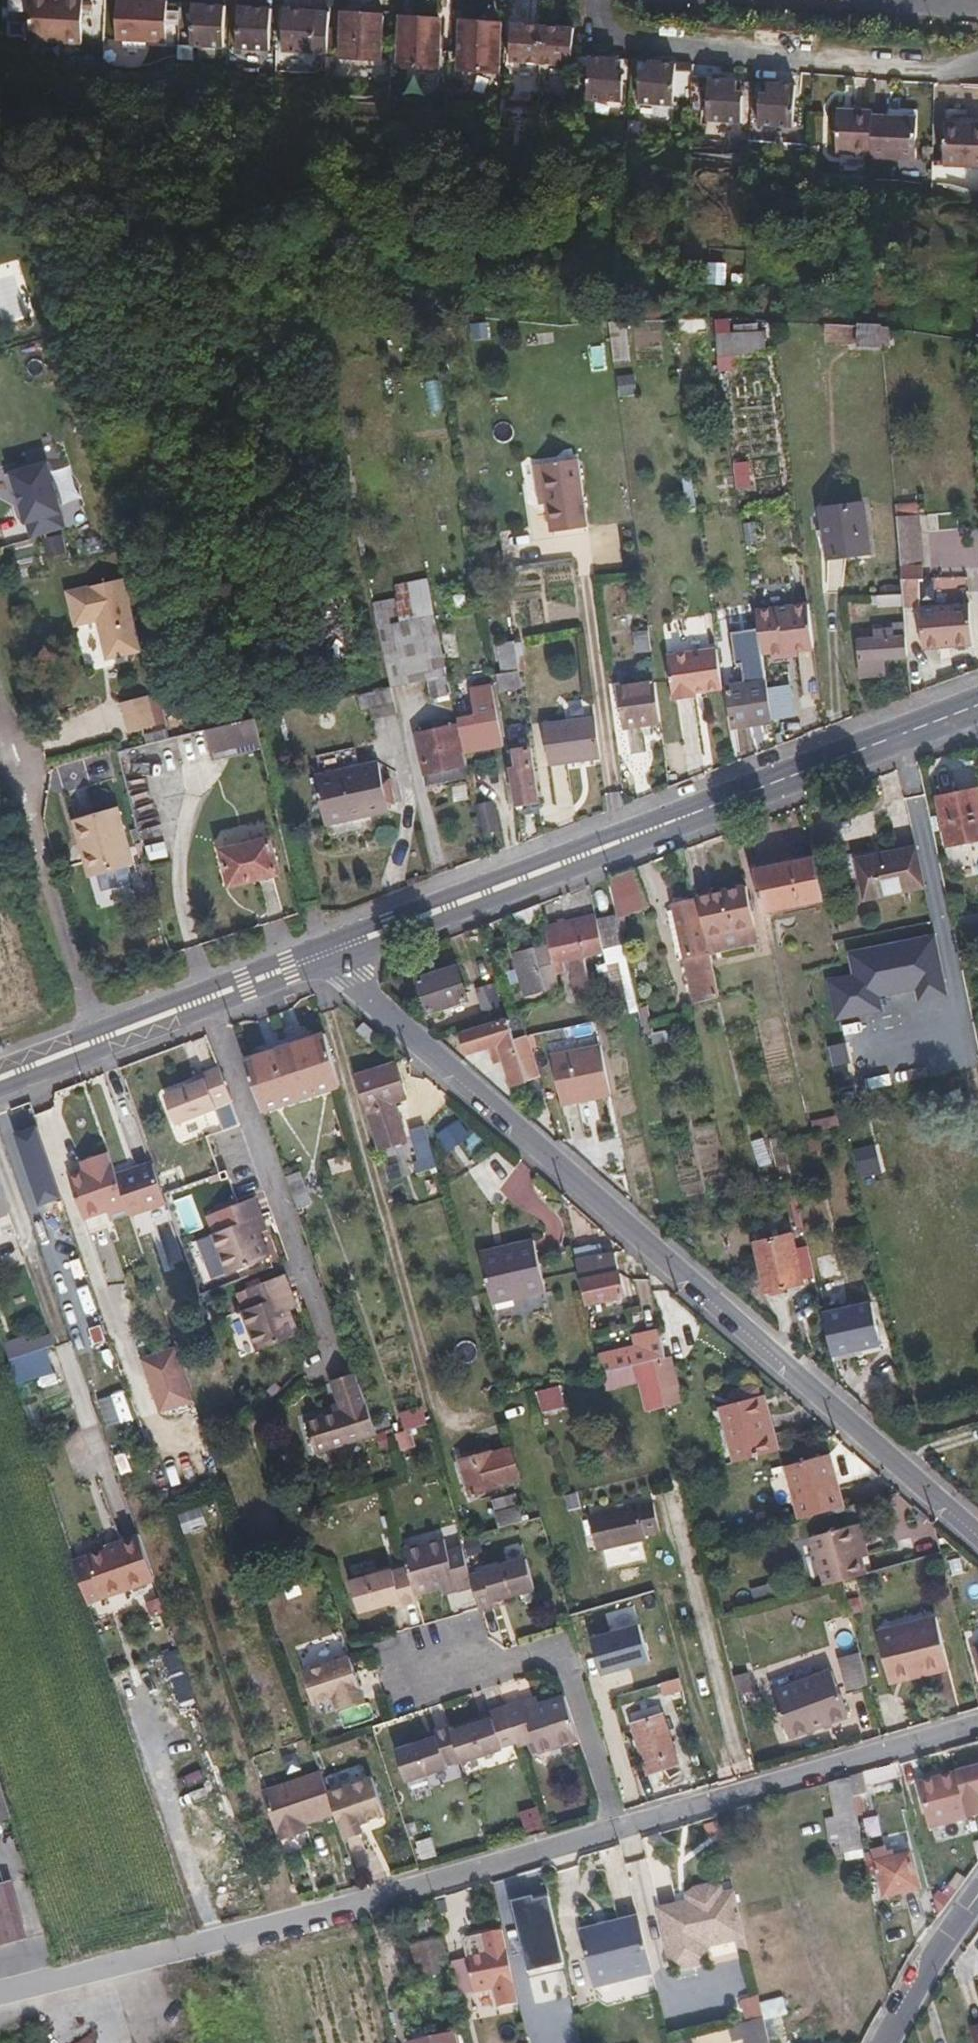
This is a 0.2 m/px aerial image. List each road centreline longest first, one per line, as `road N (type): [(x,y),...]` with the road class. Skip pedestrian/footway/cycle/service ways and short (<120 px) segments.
road 1 (residential): [(0,1990),(356,1909),(977,1727)]
road 2 (residential): [(977,1535),(324,955)]
road 3 (primary): [(324,955),(827,762)]
road 4 (primary): [(0,1085),(324,955)]
road 5 (residential): [(798,0),(977,14)]
road 6 (tertiary): [(882,2042),(977,1897)]
road 7 (primary): [(827,762),(977,703)]
road 8 (residential): [(827,762),(977,738)]

